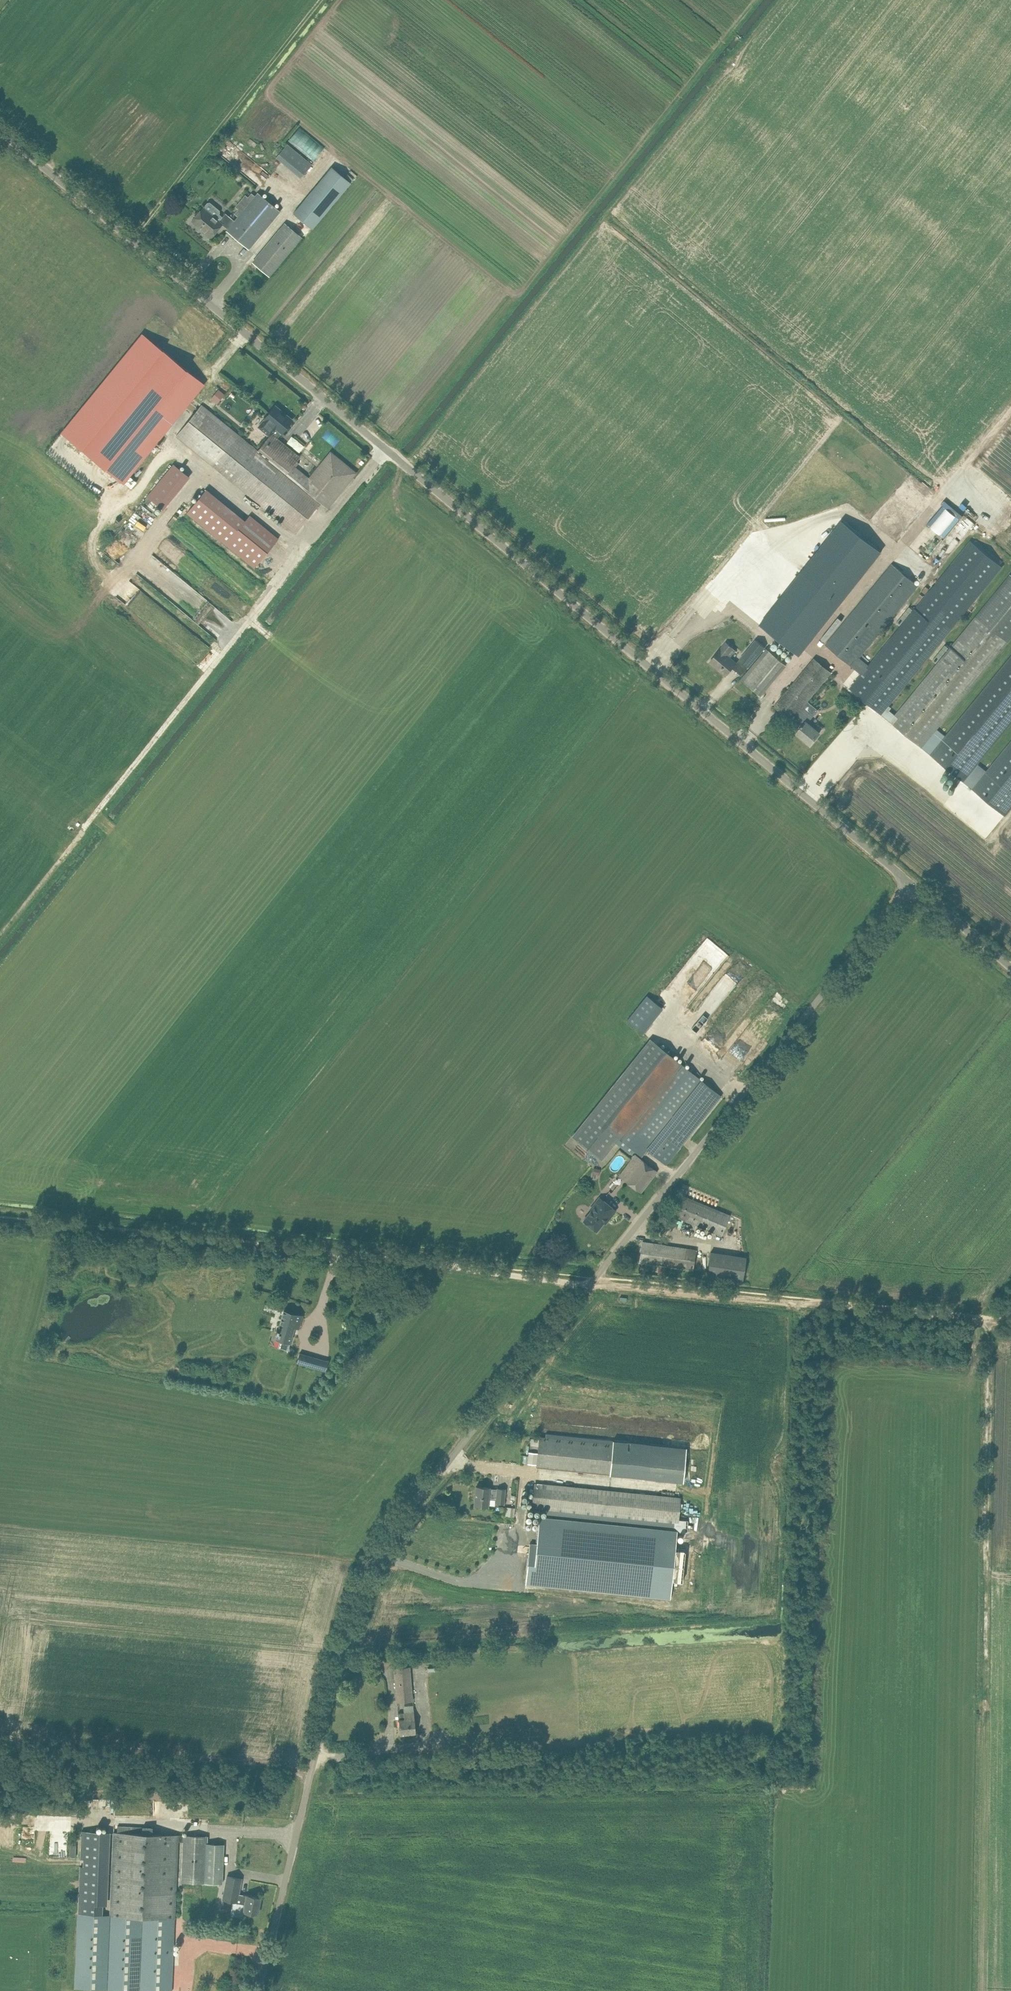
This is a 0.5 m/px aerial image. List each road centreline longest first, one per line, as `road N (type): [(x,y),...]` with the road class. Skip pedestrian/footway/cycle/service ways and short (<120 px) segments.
road 1 (unclassified): [(260,1990),(362,1581),(910,882)]
road 2 (unclassified): [(910,882),(133,241)]
road 3 (unclassified): [(133,241),(331,0)]
road 4 (unclassified): [(133,241),(0,131)]
road 5 (unclassified): [(1010,966),(910,882)]

